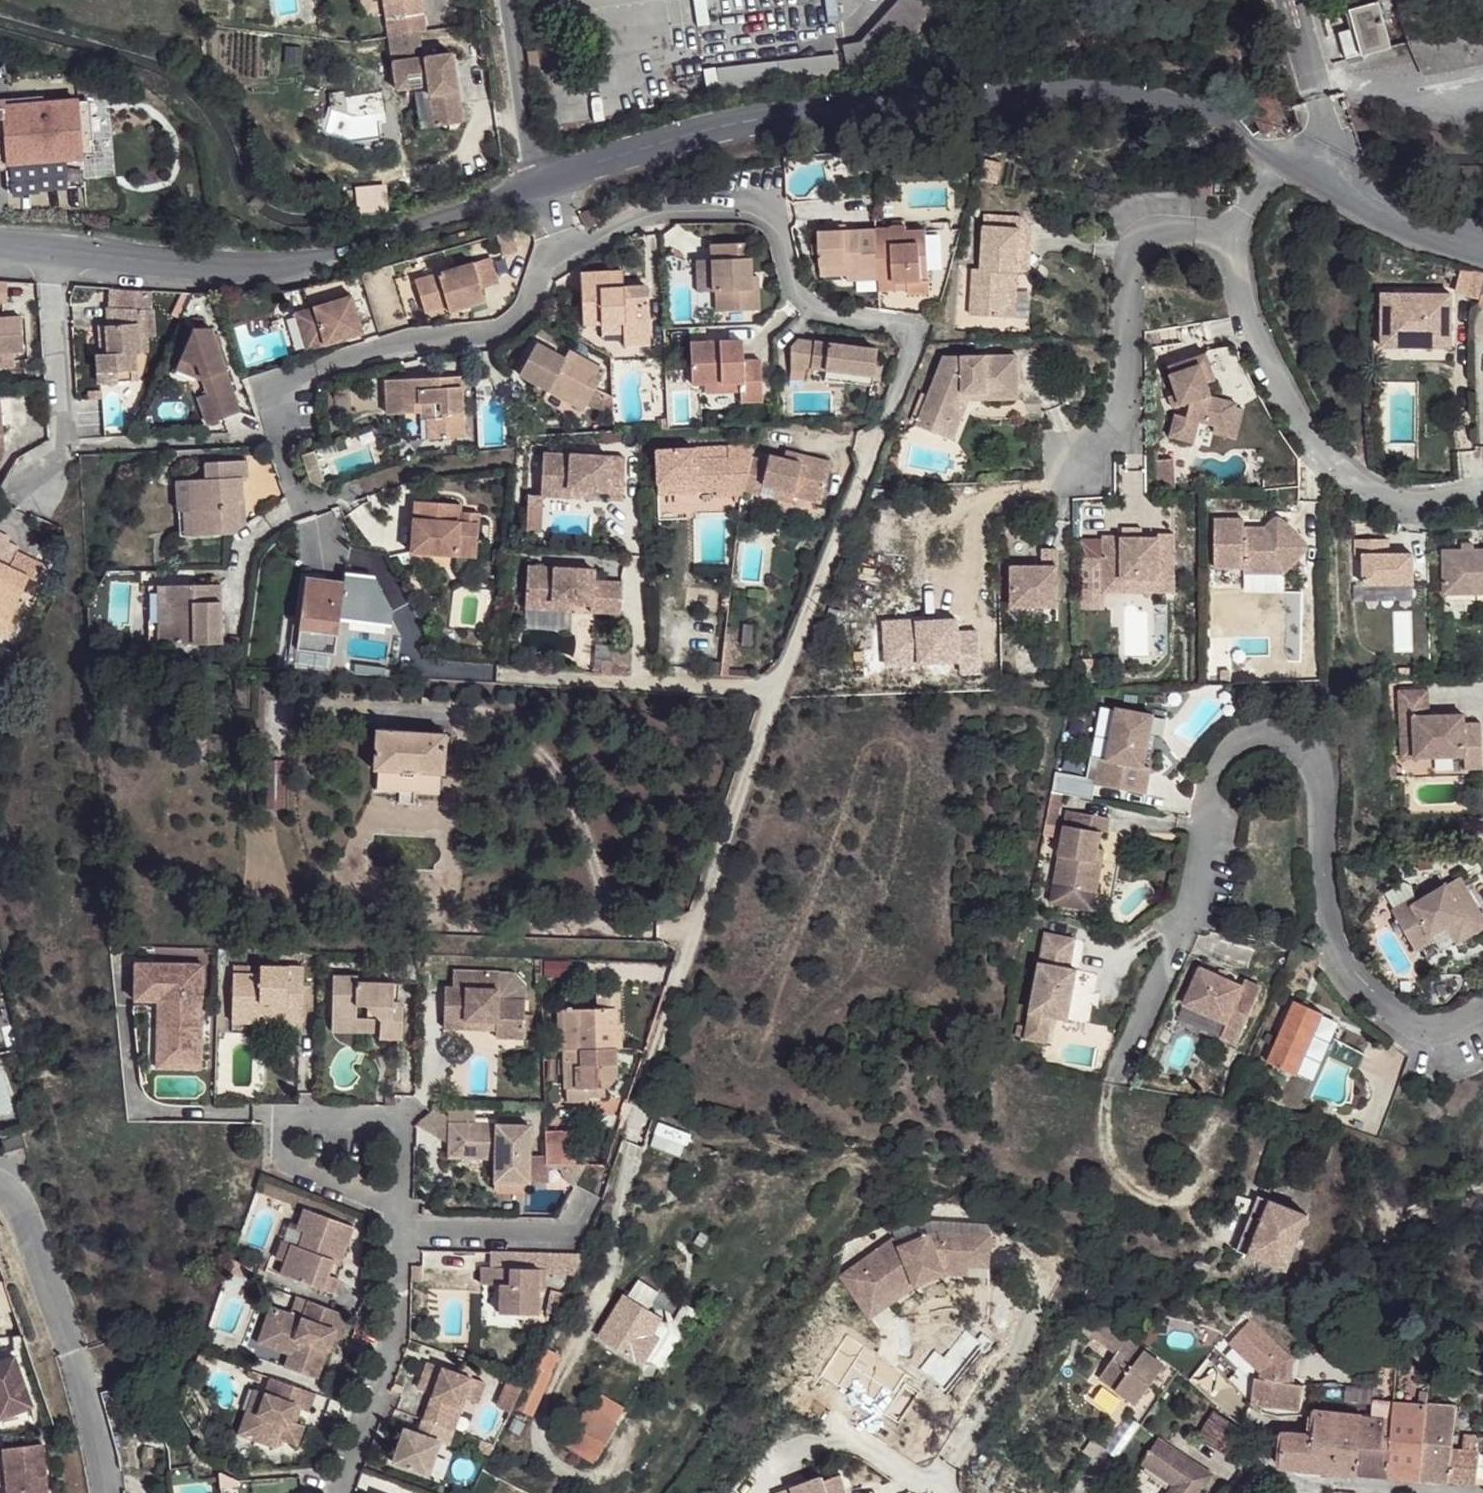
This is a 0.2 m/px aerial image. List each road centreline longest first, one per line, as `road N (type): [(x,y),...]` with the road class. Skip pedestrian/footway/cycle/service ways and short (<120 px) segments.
road 1 (unclassified): [(1482,251),(1339,191),(1230,124),(1175,103),(1085,94),(761,116),(533,185)]
road 2 (unclassified): [(1482,1024),(1432,1034),(1395,1020),(1339,955),(1322,791),(1307,752),(1252,732),(1229,741),(1209,776),(1194,893),(1113,1082)]
road 3 (unclassified): [(533,185),(380,246),(302,265),(190,270),(0,247)]
road 4 (residential): [(396,1229),(397,1138),(388,1121),(281,1123),(282,1156),(293,1167),(395,1209)]
road 5 (residential): [(0,1187),(27,1222),(53,1286),(102,1492)]
road 6 (residential): [(340,1492),(377,1400),(394,1298),(396,1229)]
road 7 (residential): [(396,1229),(560,1233),(583,1203)]
road 8 (residential): [(507,0),(533,185)]
road 9 (residential): [(1248,1492),(1275,1483),(1417,1492)]
road 10 (residential): [(835,1422),(942,1492)]

